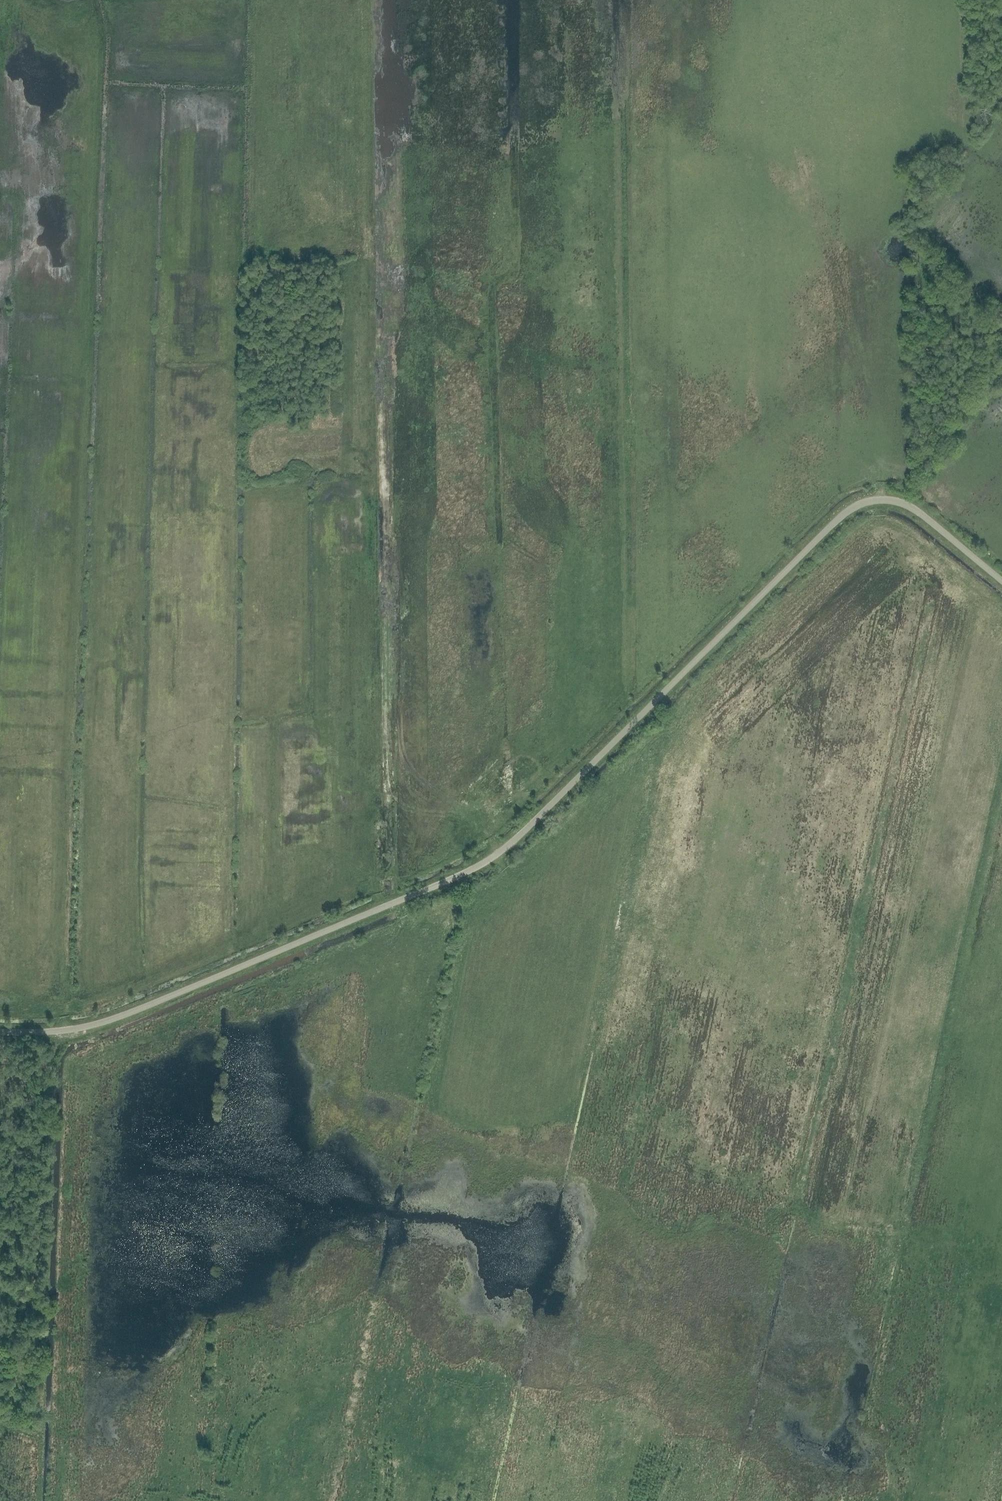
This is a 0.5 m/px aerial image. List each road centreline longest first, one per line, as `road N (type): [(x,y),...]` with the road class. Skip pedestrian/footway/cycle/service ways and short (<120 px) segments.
road 1 (unclassified): [(1001,580),(900,501),(853,507),(494,857),(109,1021),(0,1032)]

